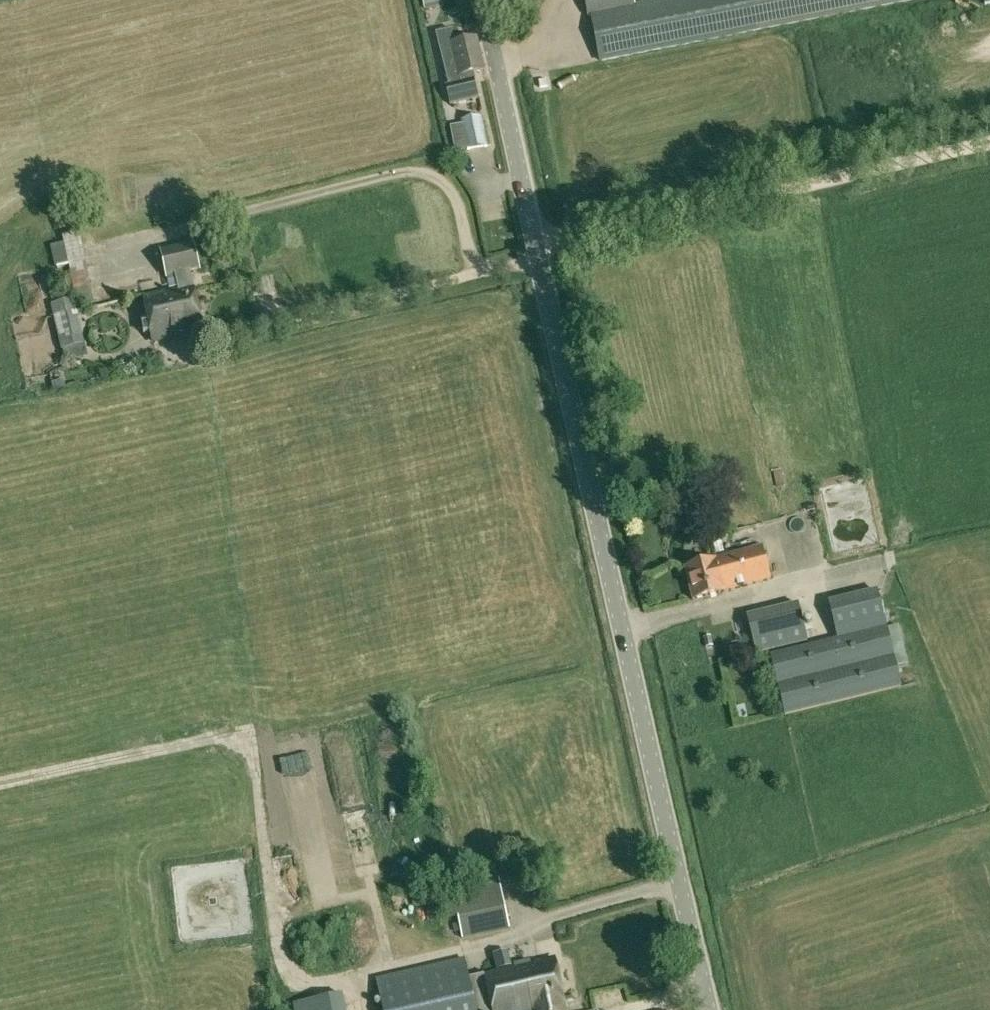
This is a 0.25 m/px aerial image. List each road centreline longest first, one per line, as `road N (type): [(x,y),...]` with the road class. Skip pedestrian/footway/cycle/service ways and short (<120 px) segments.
road 1 (tertiary): [(711,1009),(482,0)]
road 2 (track): [(537,247),(989,144)]

